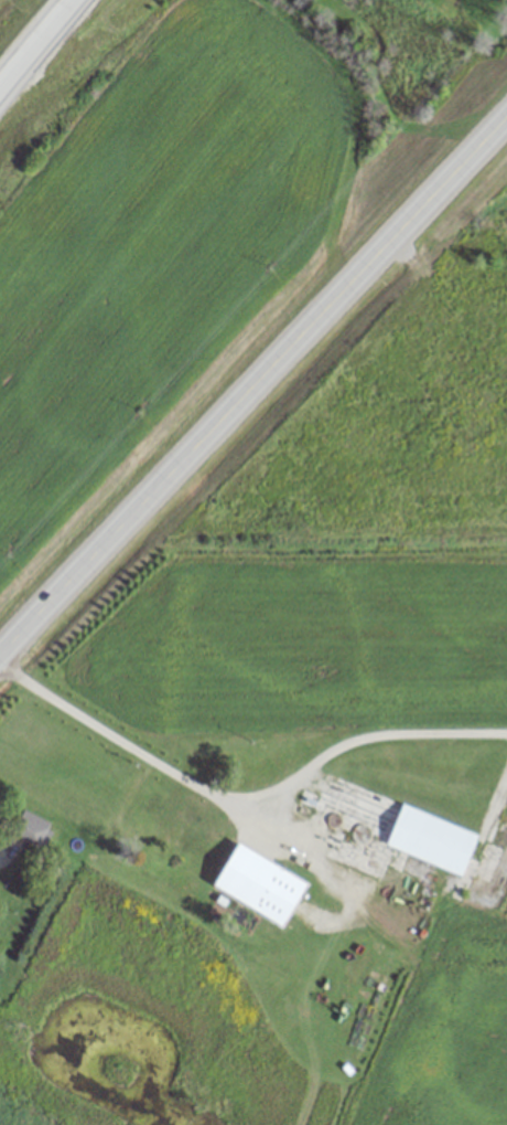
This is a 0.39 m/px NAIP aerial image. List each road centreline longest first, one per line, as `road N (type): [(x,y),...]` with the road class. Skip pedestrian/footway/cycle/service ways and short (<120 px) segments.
road 1 (secondary): [(0,672),(506,120)]
road 2 (track): [(3,669),(153,763),(260,807),(368,740),(506,741)]
road 3 (motorway): [(0,118),(92,0)]

